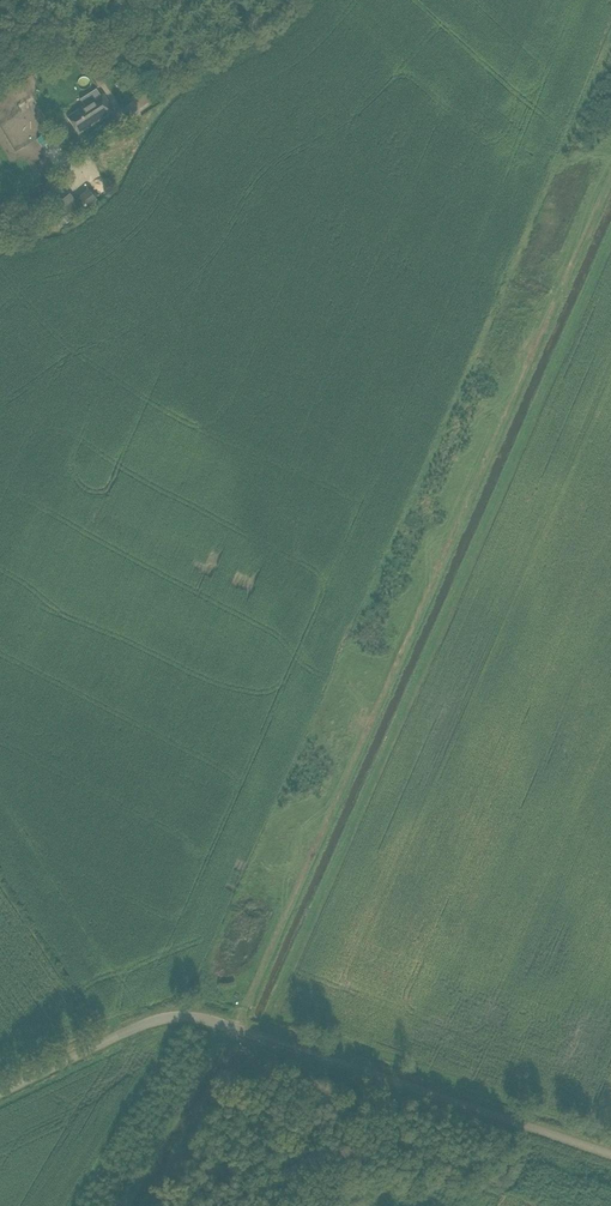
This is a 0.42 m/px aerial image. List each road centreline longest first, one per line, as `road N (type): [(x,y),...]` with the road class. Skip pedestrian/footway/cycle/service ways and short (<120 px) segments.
road 1 (unclassified): [(610,1153),(190,1015),(130,1029),(0,1092)]

